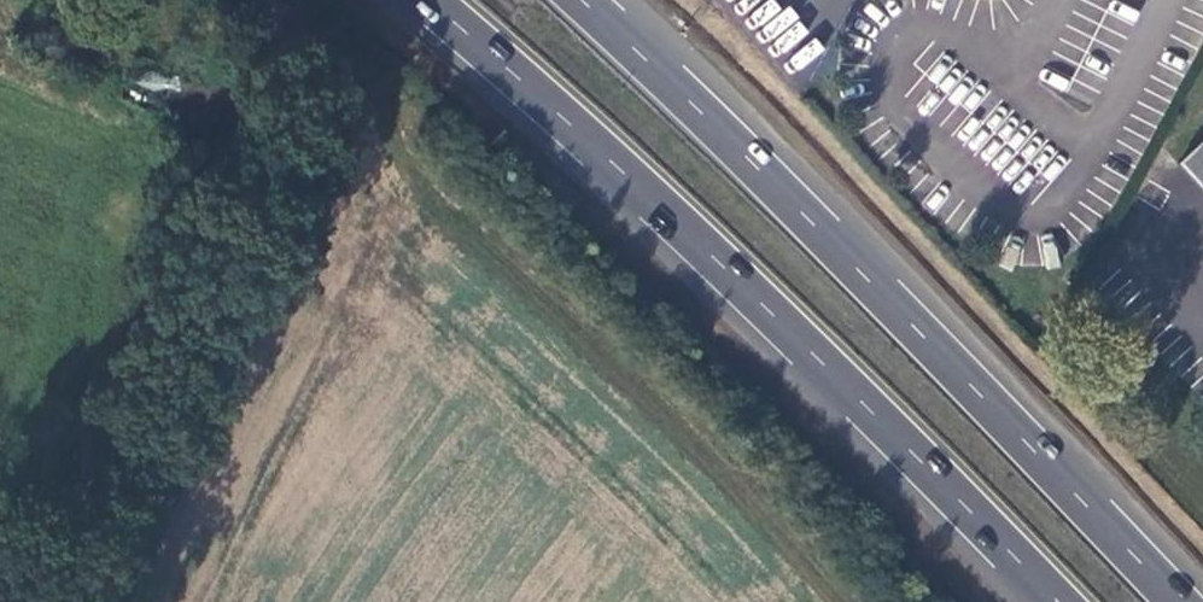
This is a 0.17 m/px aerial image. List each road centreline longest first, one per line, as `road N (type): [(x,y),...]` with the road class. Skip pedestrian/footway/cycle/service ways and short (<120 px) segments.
road 1 (trunk): [(424,0),(712,260),(1054,601)]
road 2 (trunk): [(1182,601),(848,259),(581,0)]
road 3 (unclassified): [(21,601),(275,26),(265,0)]

